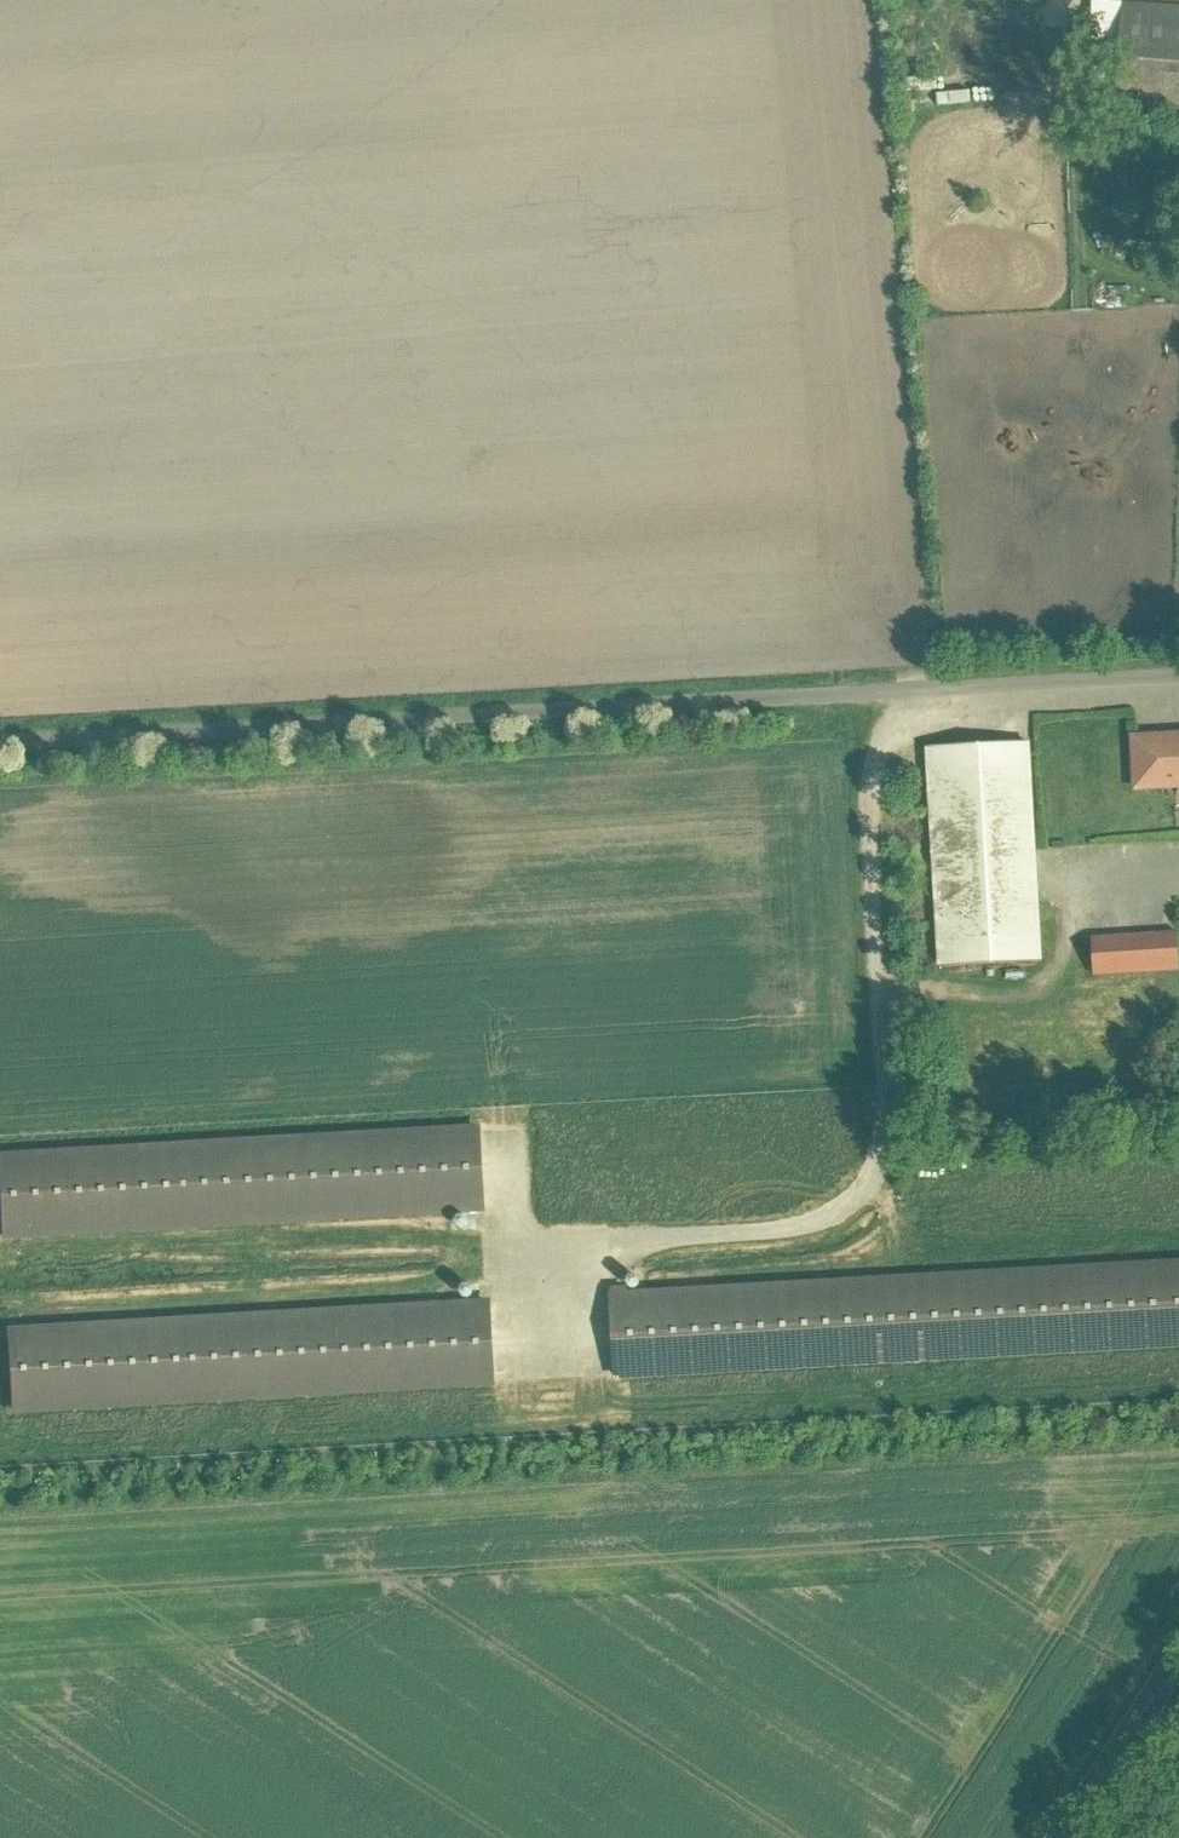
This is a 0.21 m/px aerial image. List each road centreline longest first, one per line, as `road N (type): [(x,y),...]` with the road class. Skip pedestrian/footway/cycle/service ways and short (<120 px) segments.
road 1 (unclassified): [(0,744),(1178,680)]
road 2 (tertiary): [(1178,1648),(1055,1837)]

